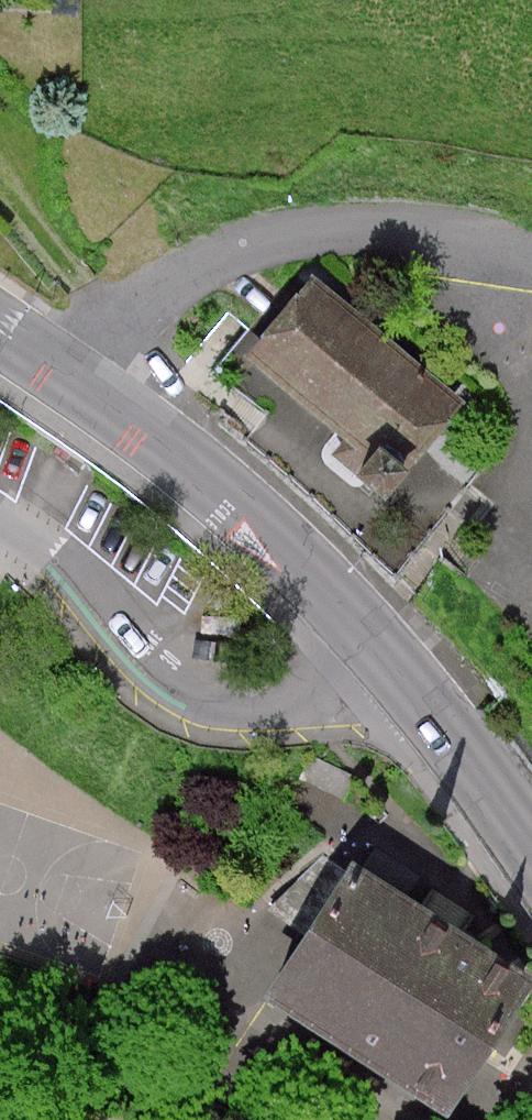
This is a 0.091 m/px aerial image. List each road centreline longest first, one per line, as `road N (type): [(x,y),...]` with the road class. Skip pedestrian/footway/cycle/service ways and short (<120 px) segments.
road 1 (unclassified): [(531,263),(438,234),(312,240),(208,274),(134,326),(79,387)]
road 2 (residential): [(0,520),(162,678),(241,714),(293,709),(342,687),(382,652)]
road 3 (tertiary): [(79,387),(234,511),(382,652)]
road 4 (tertiary): [(382,652),(531,856)]

